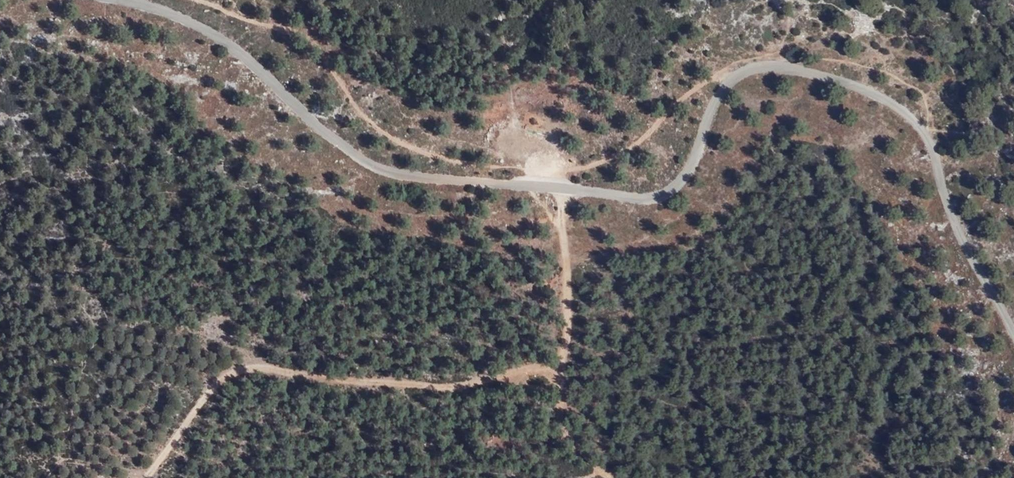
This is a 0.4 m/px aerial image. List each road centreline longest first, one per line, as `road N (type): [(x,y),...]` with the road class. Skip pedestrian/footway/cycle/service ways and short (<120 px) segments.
road 1 (unclassified): [(1013,330),(968,248),(928,135),(861,85),(772,63),(746,68),(710,109),(686,173),(649,197),(412,176),(373,167),(338,143),(257,65),(206,29),(117,0)]
road 2 (track): [(746,68),(712,75),(640,141),(587,167),(468,165),(384,133),(352,101),(313,39),(198,0)]

